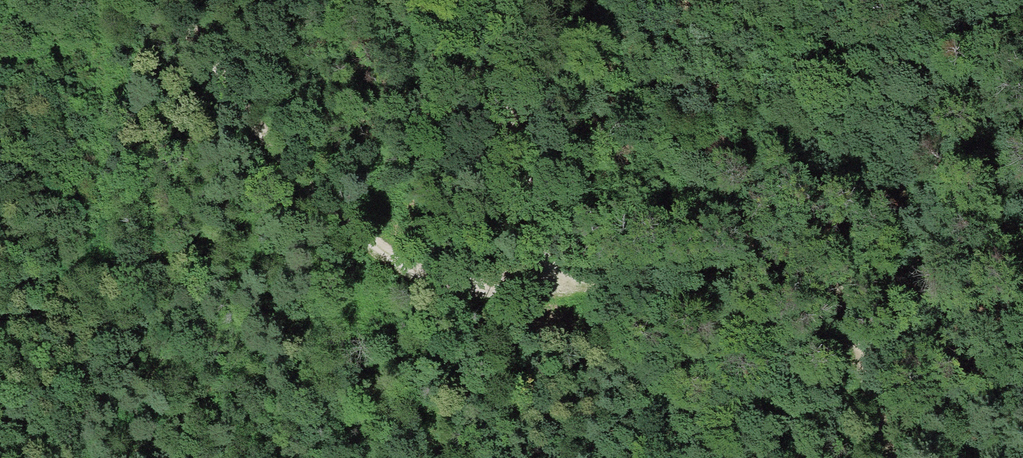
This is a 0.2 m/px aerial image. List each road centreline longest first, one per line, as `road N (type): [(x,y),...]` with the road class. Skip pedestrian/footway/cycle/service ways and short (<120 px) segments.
road 1 (track): [(162,0),(294,180),(346,225),(445,288),(494,293),(539,275),(551,224),(500,97),(509,0)]
road 2 (track): [(539,275),(578,284),(712,257),(766,255),(795,255),(831,269),(897,457)]

